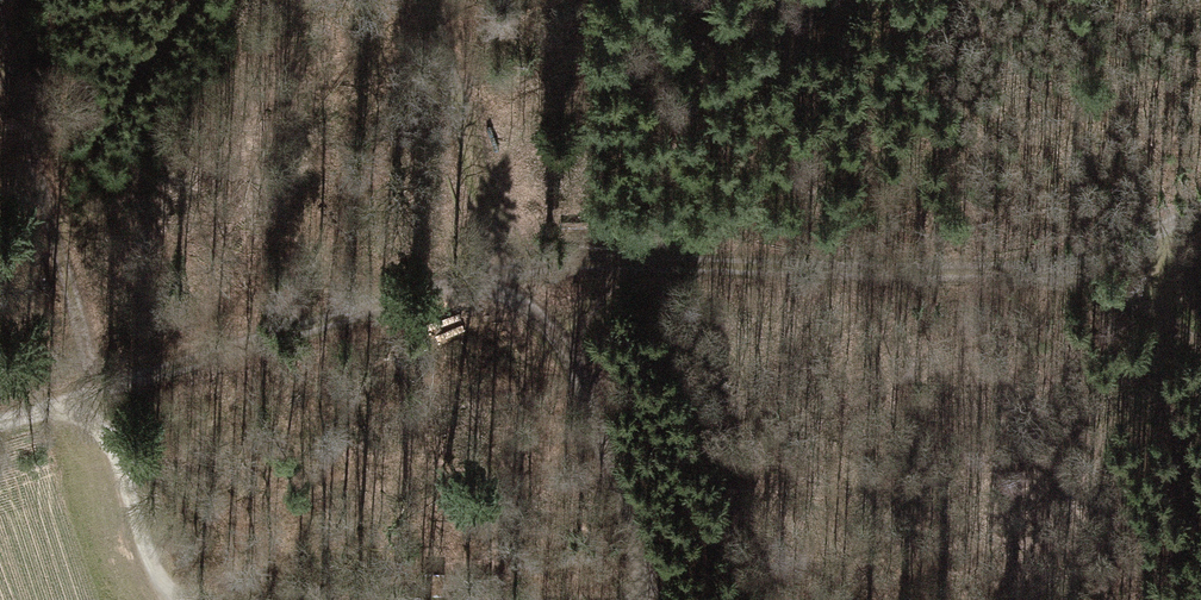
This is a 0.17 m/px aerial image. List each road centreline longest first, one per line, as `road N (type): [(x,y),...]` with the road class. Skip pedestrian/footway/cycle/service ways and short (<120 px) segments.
road 1 (track): [(503,270),(1107,258),(1200,195)]
road 2 (track): [(503,270),(101,374)]
road 3 (track): [(647,599),(572,376),(503,270)]
road 4 (track): [(0,44),(101,374)]
road 5 (track): [(423,0),(503,270)]
road 6 (track): [(101,374),(168,599)]
road 7 (track): [(1107,258),(1200,343)]

